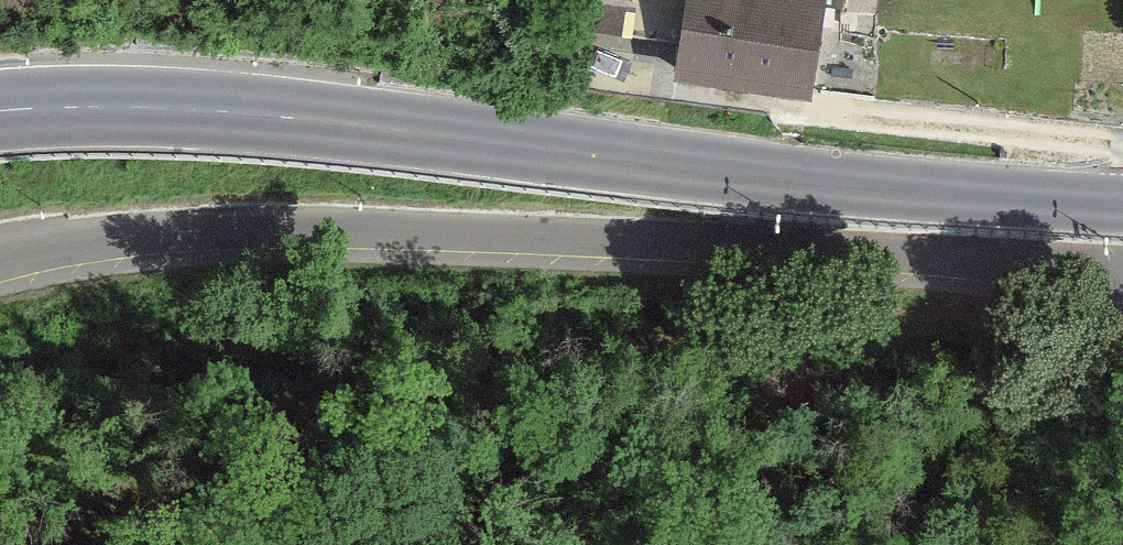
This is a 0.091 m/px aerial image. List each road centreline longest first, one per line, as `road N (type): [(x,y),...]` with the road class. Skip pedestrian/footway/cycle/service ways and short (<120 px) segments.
road 1 (secondary): [(0,114),(221,119),(1122,206)]
road 2 (tertiary): [(1122,271),(430,231),(116,235),(0,255)]

